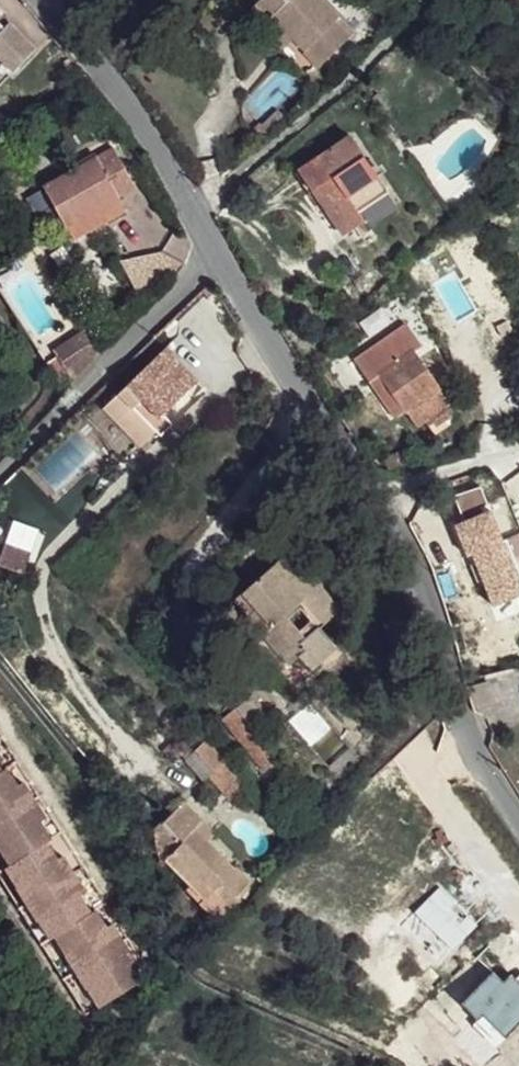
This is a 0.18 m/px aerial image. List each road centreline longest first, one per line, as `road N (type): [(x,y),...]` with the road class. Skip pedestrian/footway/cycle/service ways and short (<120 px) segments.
road 1 (residential): [(518,821),(470,752),(408,566),(364,504)]
road 2 (residential): [(213,255),(195,211),(101,71),(40,0)]
road 3 (residential): [(213,255),(0,471)]
road 4 (residential): [(364,504),(213,255)]
road 5 (residential): [(518,455),(364,504)]

